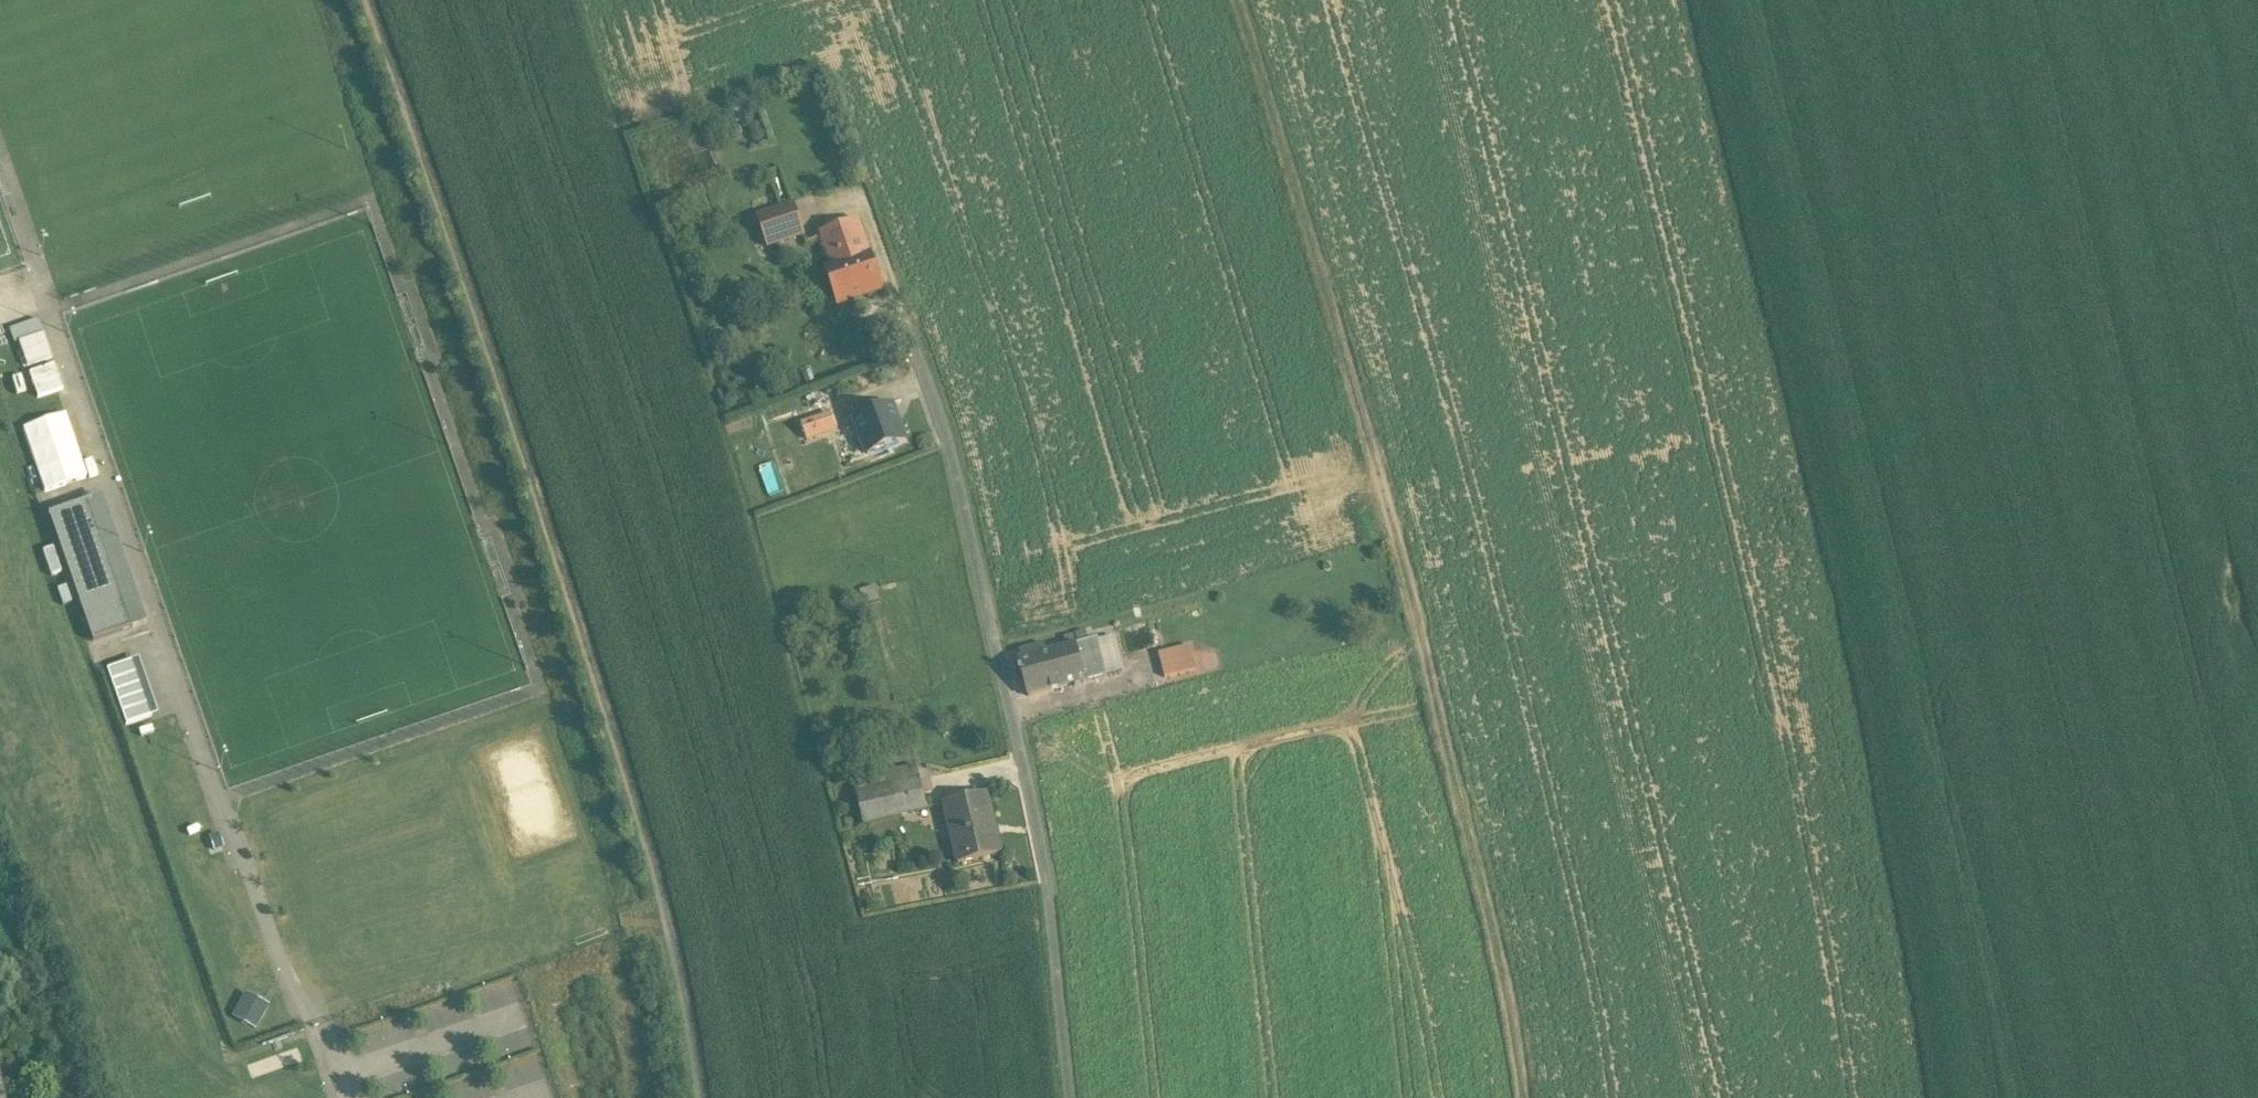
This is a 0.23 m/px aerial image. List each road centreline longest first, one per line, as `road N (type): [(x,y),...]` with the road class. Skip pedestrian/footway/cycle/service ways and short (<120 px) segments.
road 1 (track): [(702,1097),(656,870),(492,353),(368,0)]

